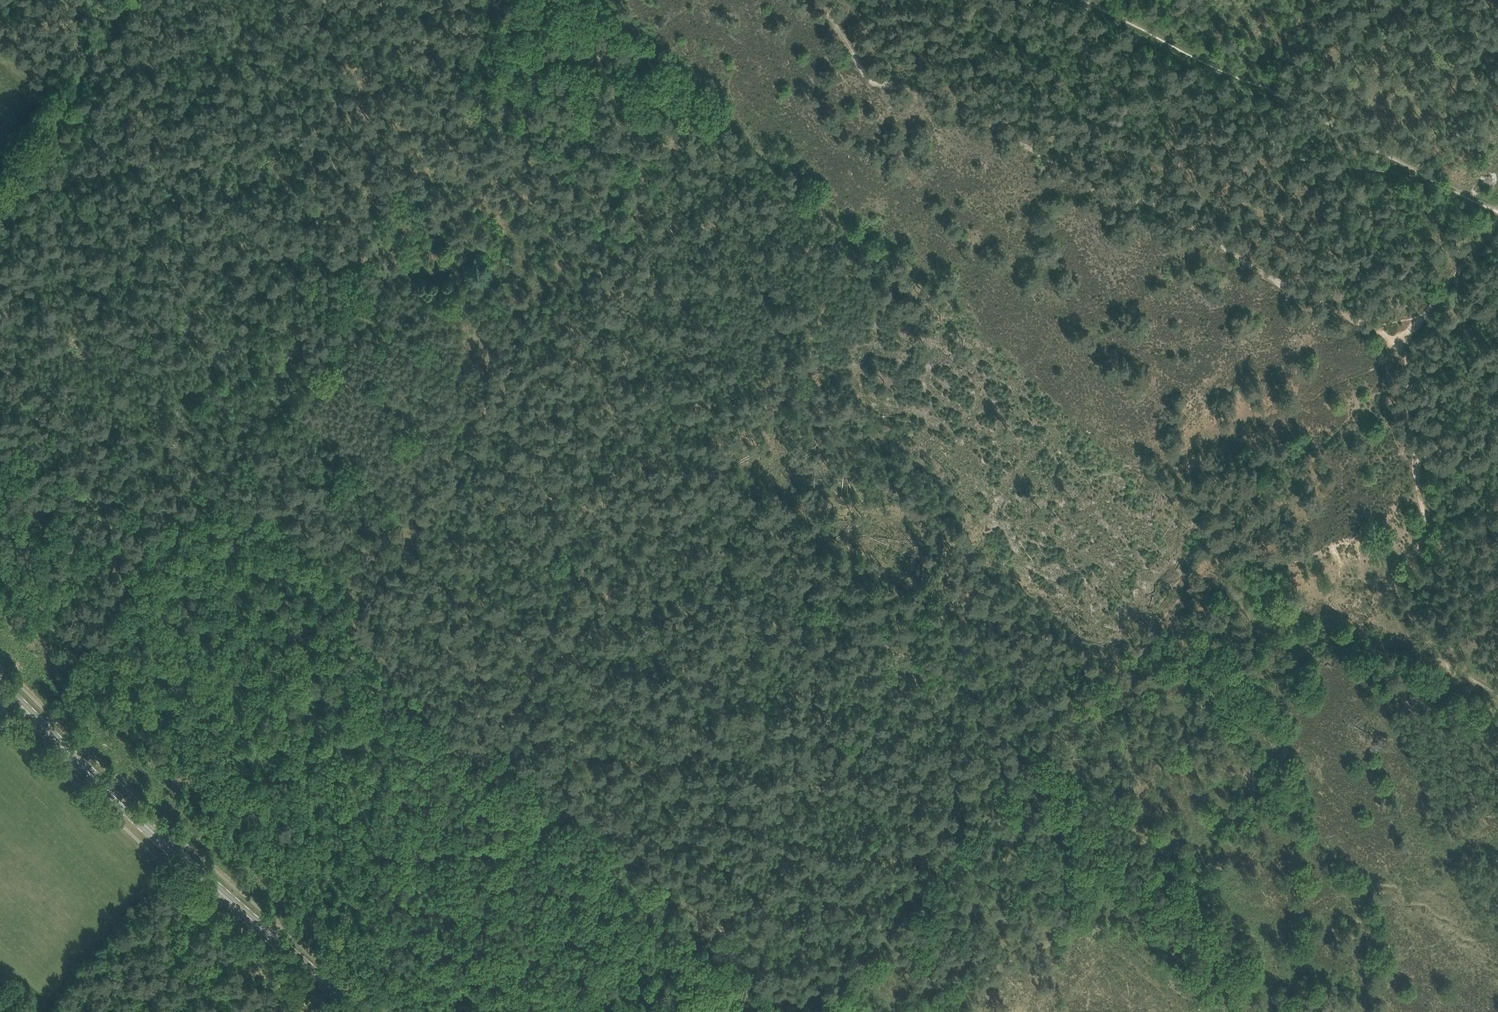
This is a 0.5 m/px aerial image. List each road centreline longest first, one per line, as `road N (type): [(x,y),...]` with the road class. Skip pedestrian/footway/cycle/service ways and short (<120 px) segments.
road 1 (primary): [(358,1011),(167,845),(0,681)]
road 2 (track): [(808,1011),(1121,649)]
road 3 (track): [(0,197),(130,0)]
road 4 (track): [(1449,185),(1242,75)]
road 5 (track): [(1497,223),(1402,345)]
road 6 (track): [(1242,75),(1107,0)]

